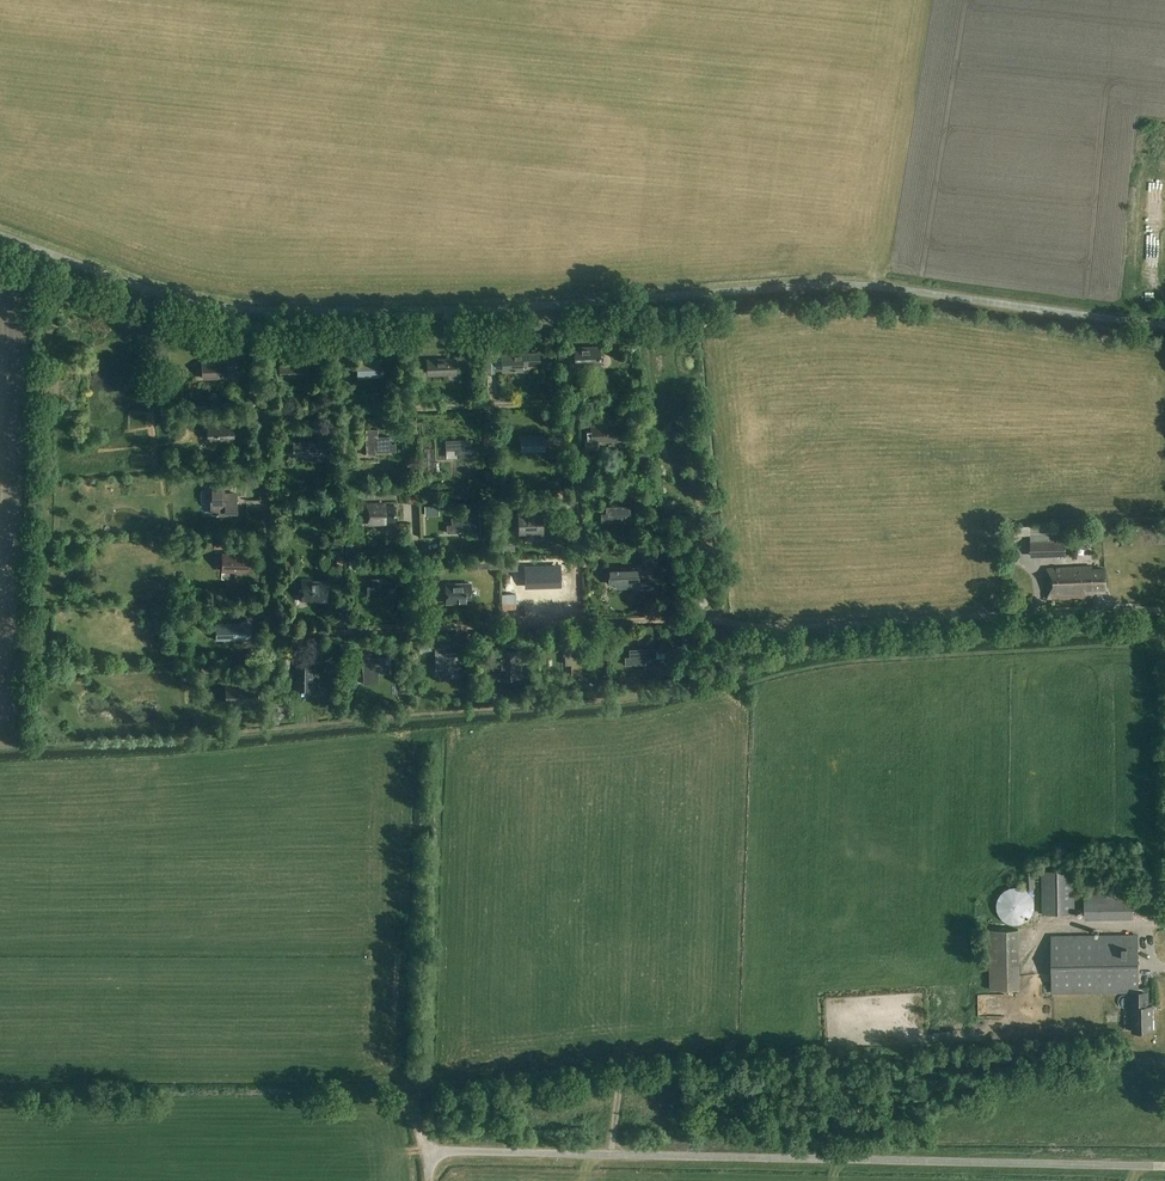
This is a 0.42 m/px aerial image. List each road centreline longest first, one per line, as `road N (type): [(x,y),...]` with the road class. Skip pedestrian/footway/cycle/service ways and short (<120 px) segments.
road 1 (unclassified): [(1164,325),(871,284),(471,308),(247,309),(177,299),(0,233)]
road 2 (residential): [(582,621),(574,413),(559,400),(273,413),(263,423),(270,622),(287,635),(434,629)]
road 3 (unclassified): [(1164,1166),(429,1150)]
road 4 (residential): [(582,621),(808,626),(1039,612),(1164,614)]
road 5 (residential): [(434,629),(582,621)]

